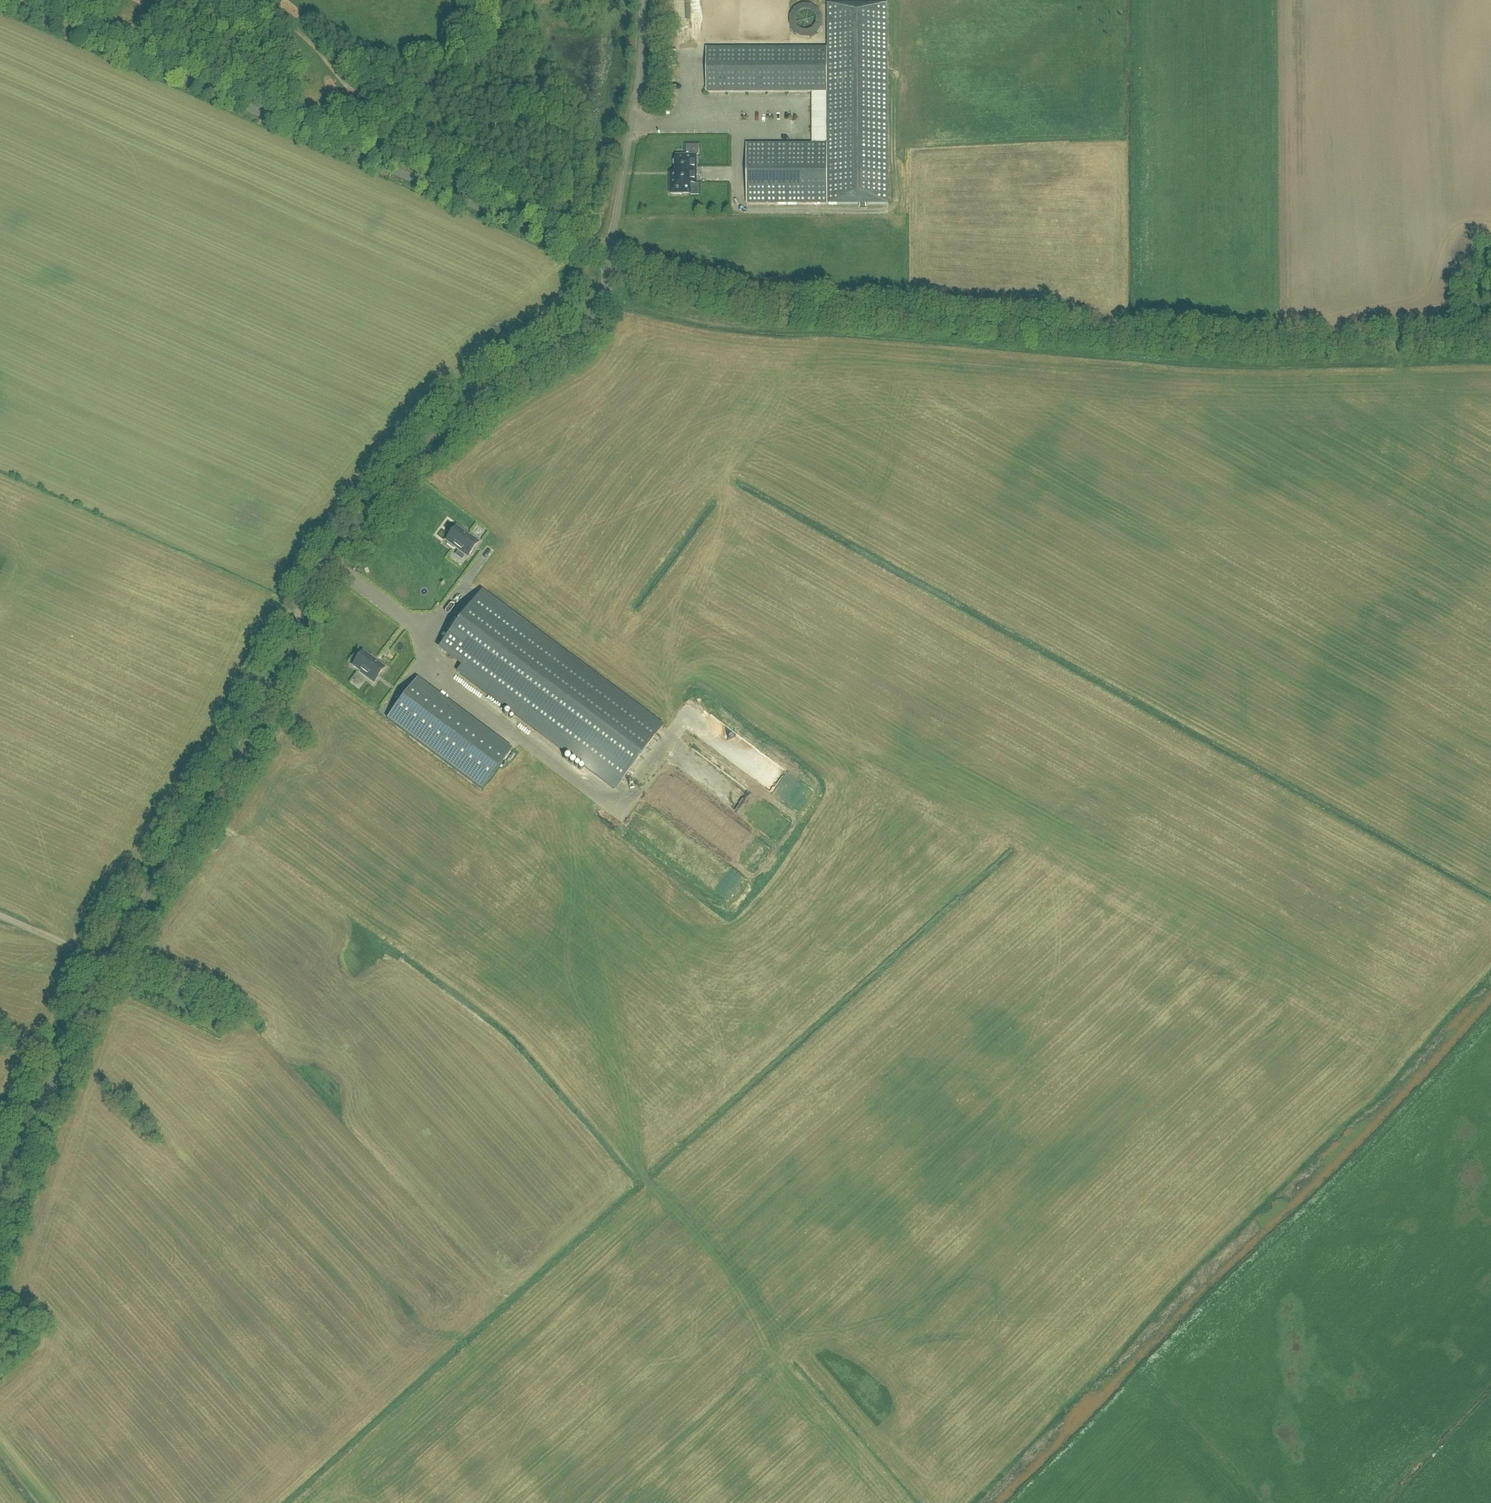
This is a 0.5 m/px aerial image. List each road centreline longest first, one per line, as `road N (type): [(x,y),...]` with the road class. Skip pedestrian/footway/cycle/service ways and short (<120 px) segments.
road 1 (unclassified): [(0,1203),(114,951),(229,779),(321,581),(440,432),(499,382),(576,337),(607,262)]
road 2 (unclassified): [(1490,345),(1194,347),(745,308),(689,296),(607,262)]
road 3 (unclassified): [(607,262),(0,0)]
road 4 (track): [(236,0),(281,21),(350,91),(372,99),(428,82),(465,0)]
road 5 (unclassified): [(607,262),(641,68),(641,0)]

